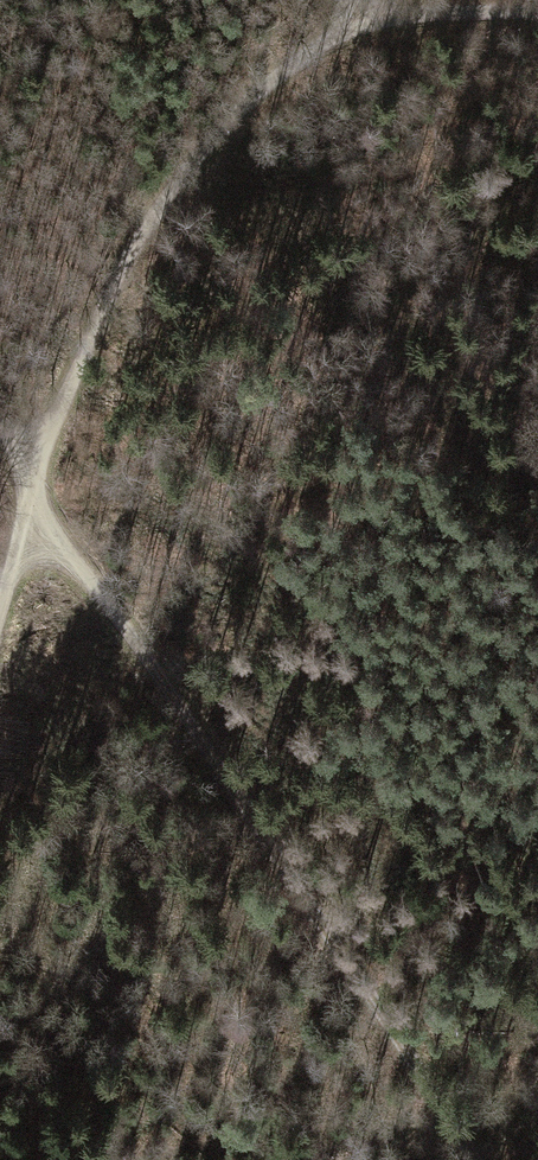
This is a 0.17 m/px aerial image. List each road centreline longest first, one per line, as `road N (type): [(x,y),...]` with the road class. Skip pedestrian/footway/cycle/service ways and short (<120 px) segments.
road 1 (track): [(471,1159),(451,1108),(280,907),(0,421)]
road 2 (track): [(354,29),(211,144),(36,473),(0,625)]
road 3 (track): [(537,19),(354,29)]

